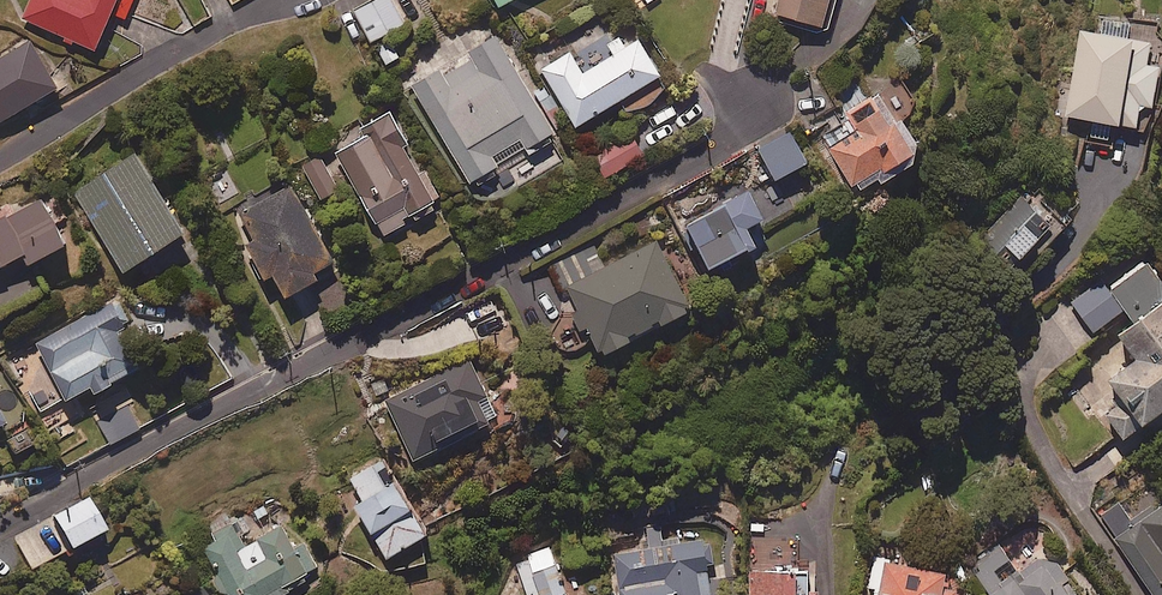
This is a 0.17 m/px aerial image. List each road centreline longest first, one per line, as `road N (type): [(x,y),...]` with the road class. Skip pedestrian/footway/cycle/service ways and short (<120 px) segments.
road 1 (residential): [(0,521),(717,147),(758,102)]
road 2 (residential): [(0,155),(284,0)]

